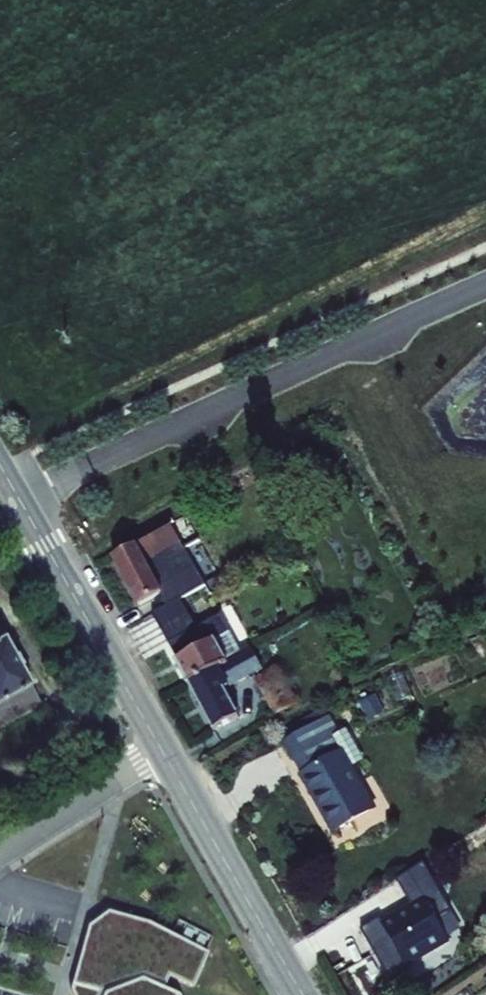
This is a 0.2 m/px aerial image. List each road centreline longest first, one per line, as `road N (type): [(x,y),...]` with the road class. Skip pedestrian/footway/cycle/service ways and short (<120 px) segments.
road 1 (tertiary): [(306,994),(0,465)]

